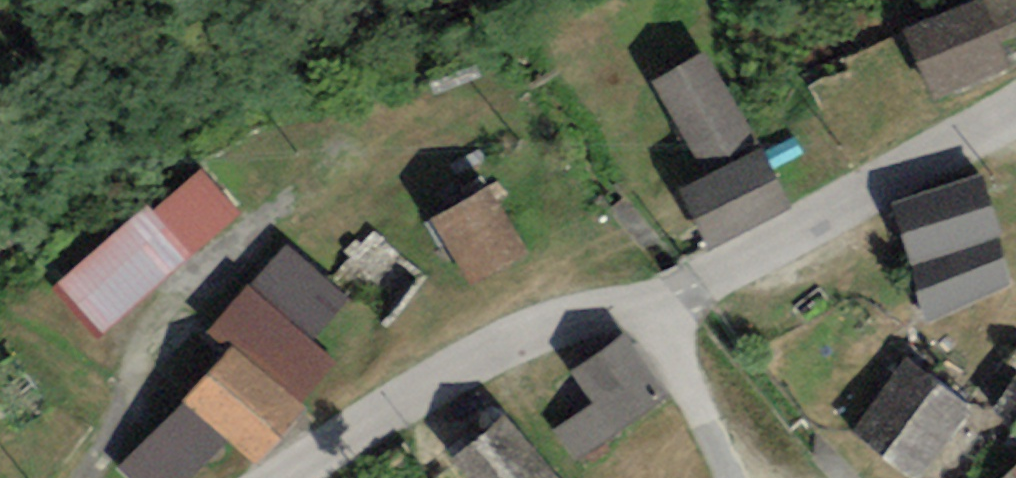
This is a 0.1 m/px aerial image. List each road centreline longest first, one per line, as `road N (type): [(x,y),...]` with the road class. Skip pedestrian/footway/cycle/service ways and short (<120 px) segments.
road 1 (unclassified): [(656,303),(494,350),(283,477)]
road 2 (unclassified): [(1015,114),(656,303)]
road 3 (unclassified): [(656,303),(735,477)]

